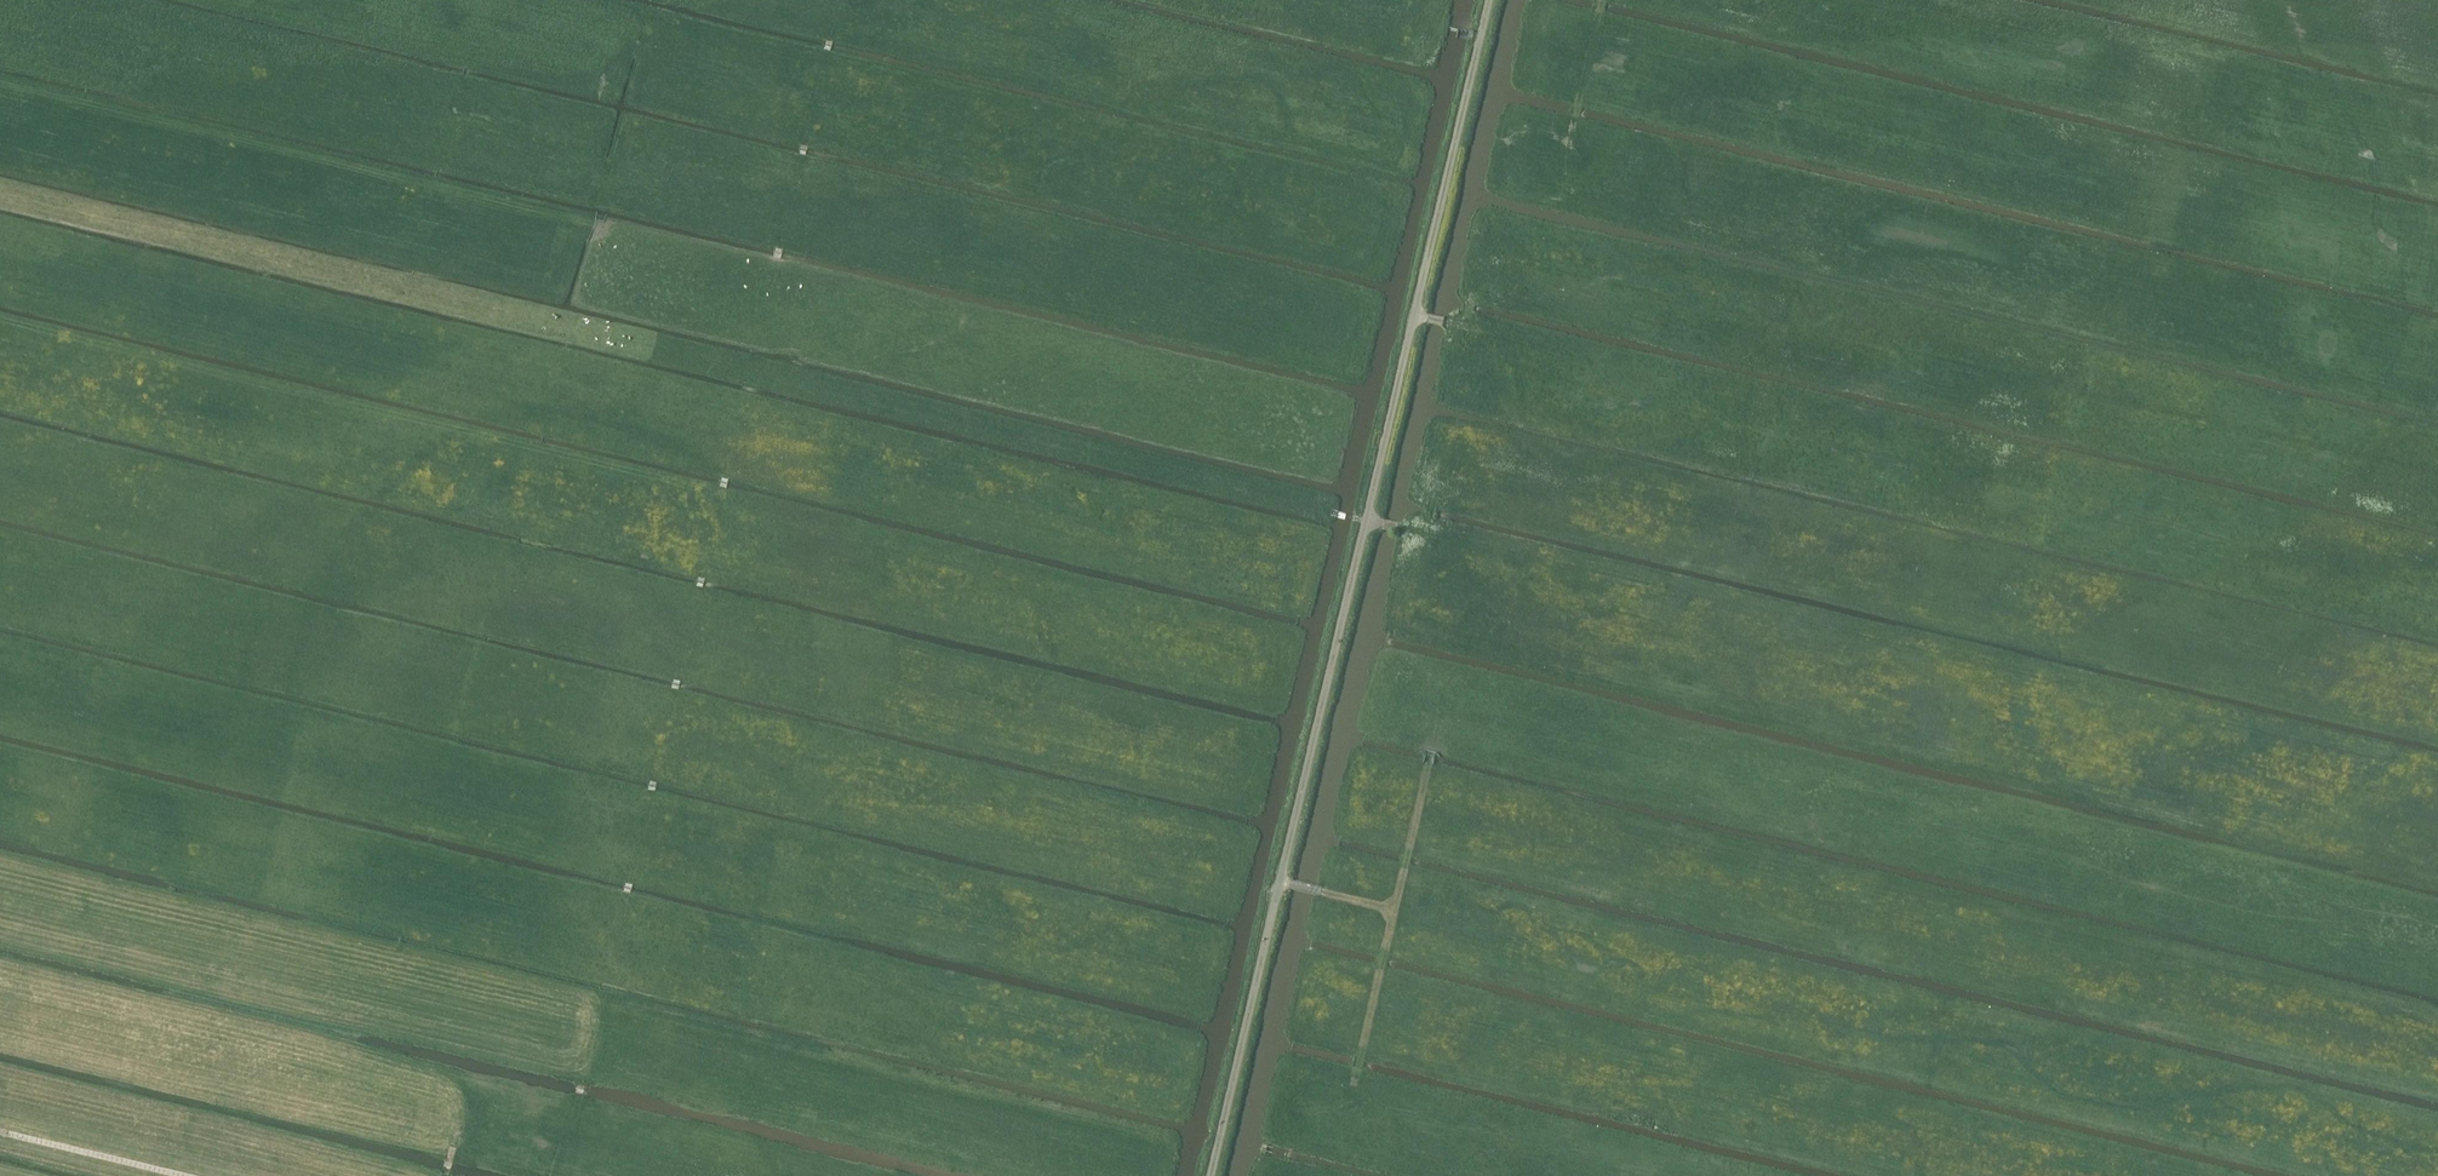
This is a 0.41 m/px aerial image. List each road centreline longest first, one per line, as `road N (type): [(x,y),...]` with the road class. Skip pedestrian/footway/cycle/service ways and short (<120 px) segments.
road 1 (track): [(1382,525),(1427,538),(1702,672),(2437,852)]
road 2 (track): [(2437,602),(1446,322)]
road 3 (track): [(0,55),(573,186),(633,192)]
road 4 (track): [(0,1132),(187,1175)]

